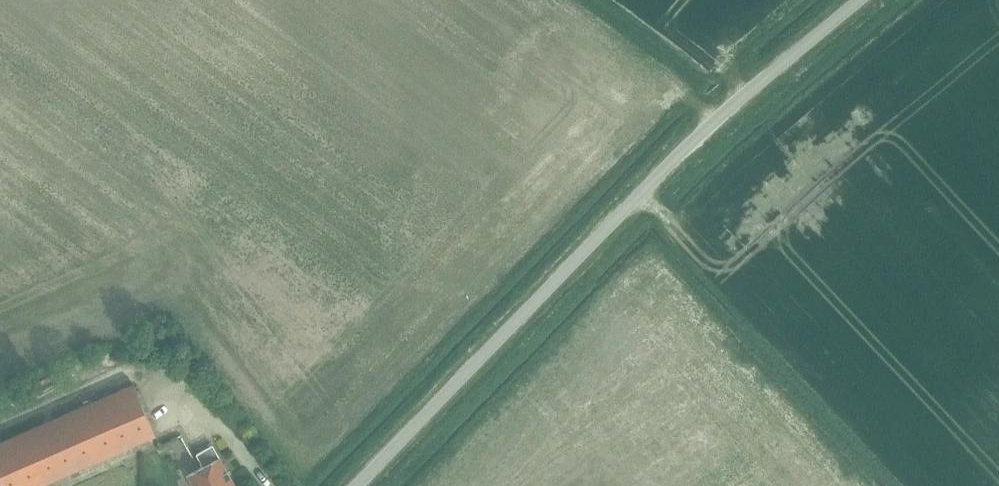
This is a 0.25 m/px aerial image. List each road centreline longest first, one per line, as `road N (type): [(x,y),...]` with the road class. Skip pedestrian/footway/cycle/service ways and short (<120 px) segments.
road 1 (unclassified): [(355,485),(649,181),(855,0)]

